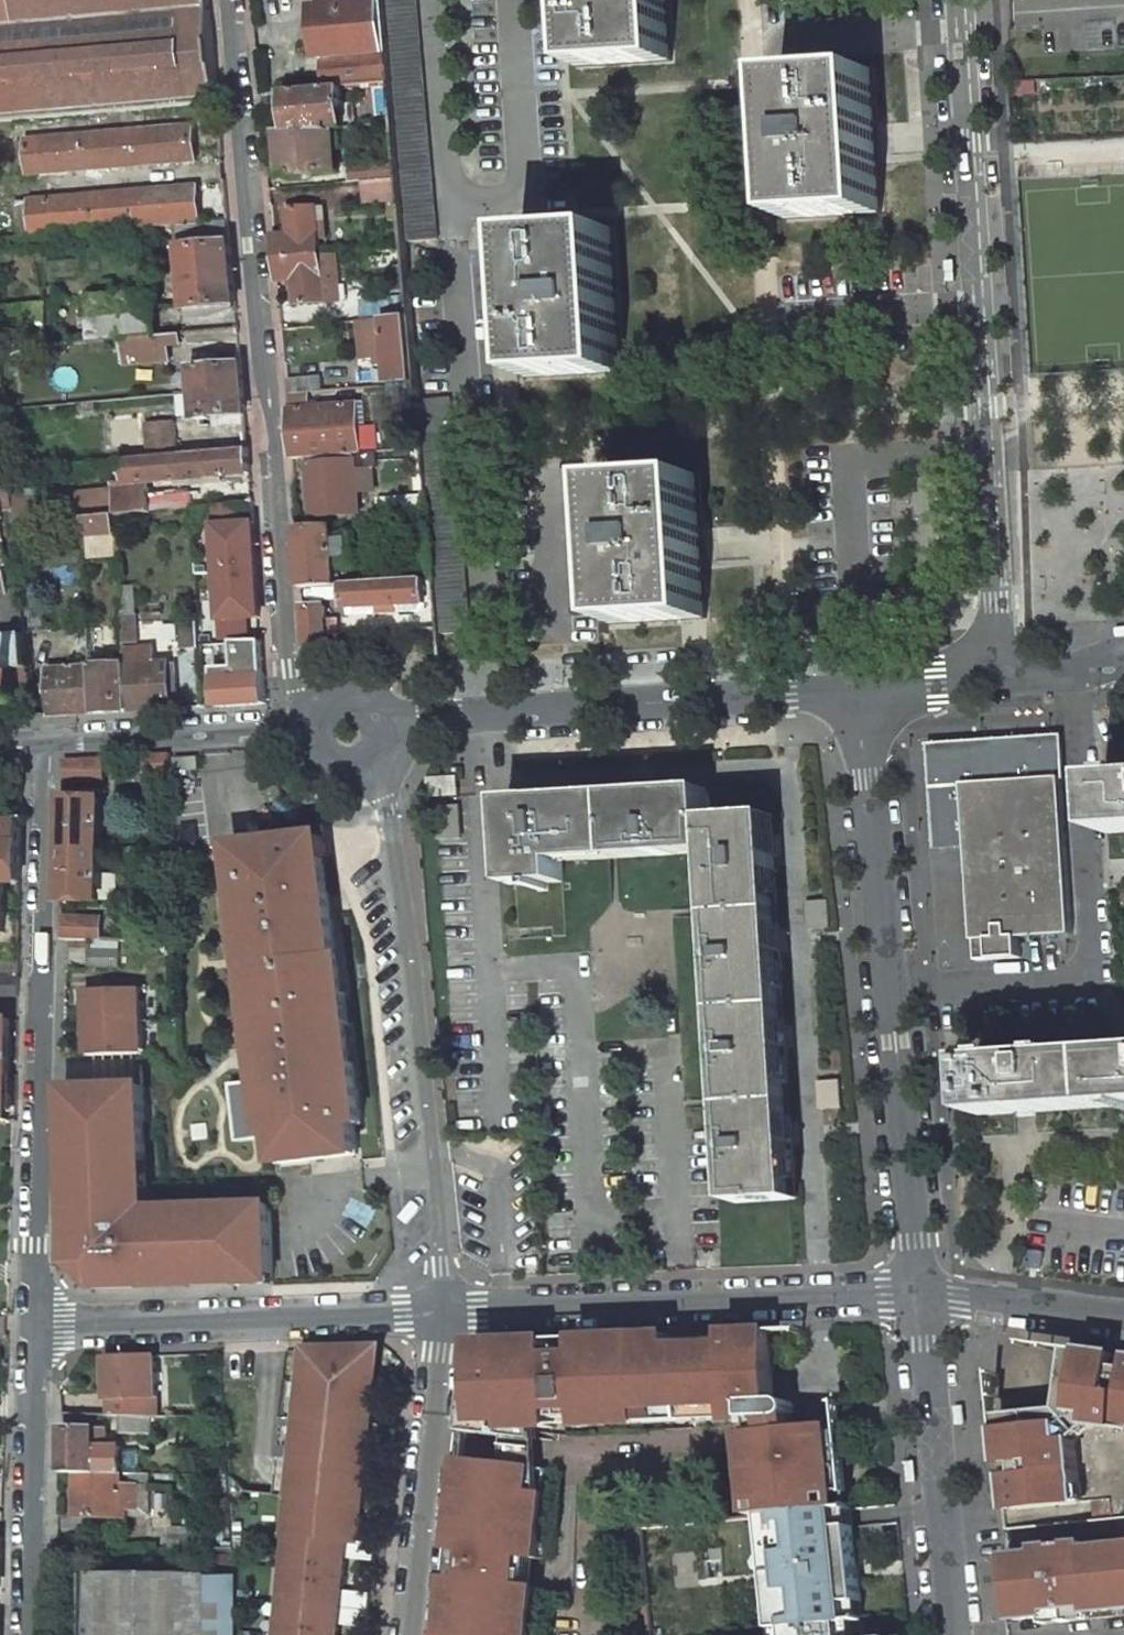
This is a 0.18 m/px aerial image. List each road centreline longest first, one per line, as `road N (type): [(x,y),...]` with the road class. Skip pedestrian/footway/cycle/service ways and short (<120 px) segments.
road 1 (unclassified): [(228,0),(274,438),(283,636),(307,717)]
road 2 (residential): [(961,0),(1000,680)]
road 3 (residential): [(857,689),(921,1292)]
road 4 (residential): [(44,749),(36,1325)]
road 5 (unclassified): [(443,1312),(411,949),(388,812),(369,767)]
road 6 (residential): [(443,1312),(921,1292)]
road 7 (unclassified): [(383,723),(857,689)]
road 8 (residential): [(36,1325),(443,1312)]
road 9 (residential): [(921,1292),(954,1634)]
road 10 (unclassified): [(413,1634),(443,1312)]
road 11 (residential): [(36,1325),(28,1634)]
road 12 (unclassified): [(303,730),(44,749)]
road 13 (residential): [(921,1292),(1123,1317)]
road 14 (unclassified): [(857,689),(1000,680)]
road 15 (unclassified): [(1000,680),(1123,662)]

